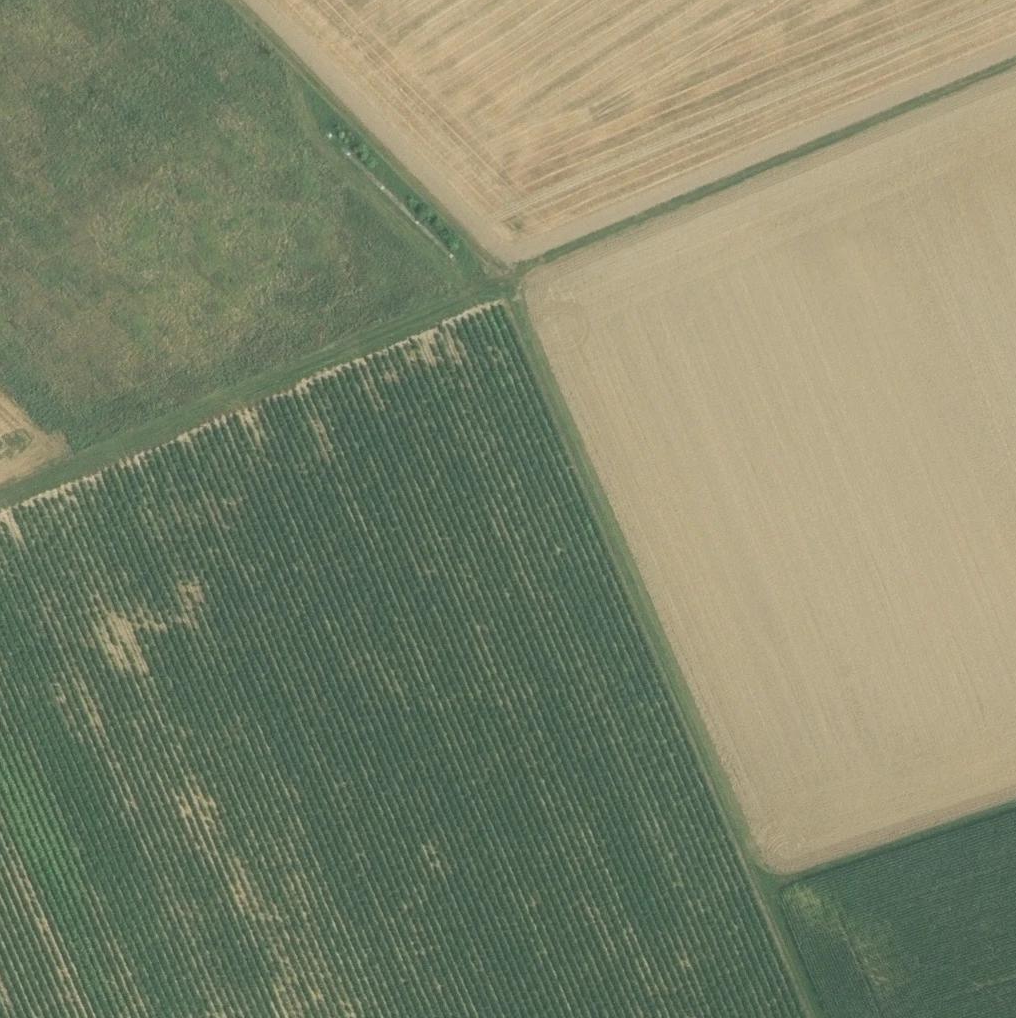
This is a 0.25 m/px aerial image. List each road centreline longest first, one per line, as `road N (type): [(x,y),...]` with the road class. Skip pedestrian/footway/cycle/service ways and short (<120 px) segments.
road 1 (track): [(827,1017),(522,289)]
road 2 (track): [(0,504),(522,289)]
road 3 (track): [(522,289),(1015,81)]
road 4 (track): [(239,0),(522,289)]
road 5 (track): [(780,897),(1015,821)]

